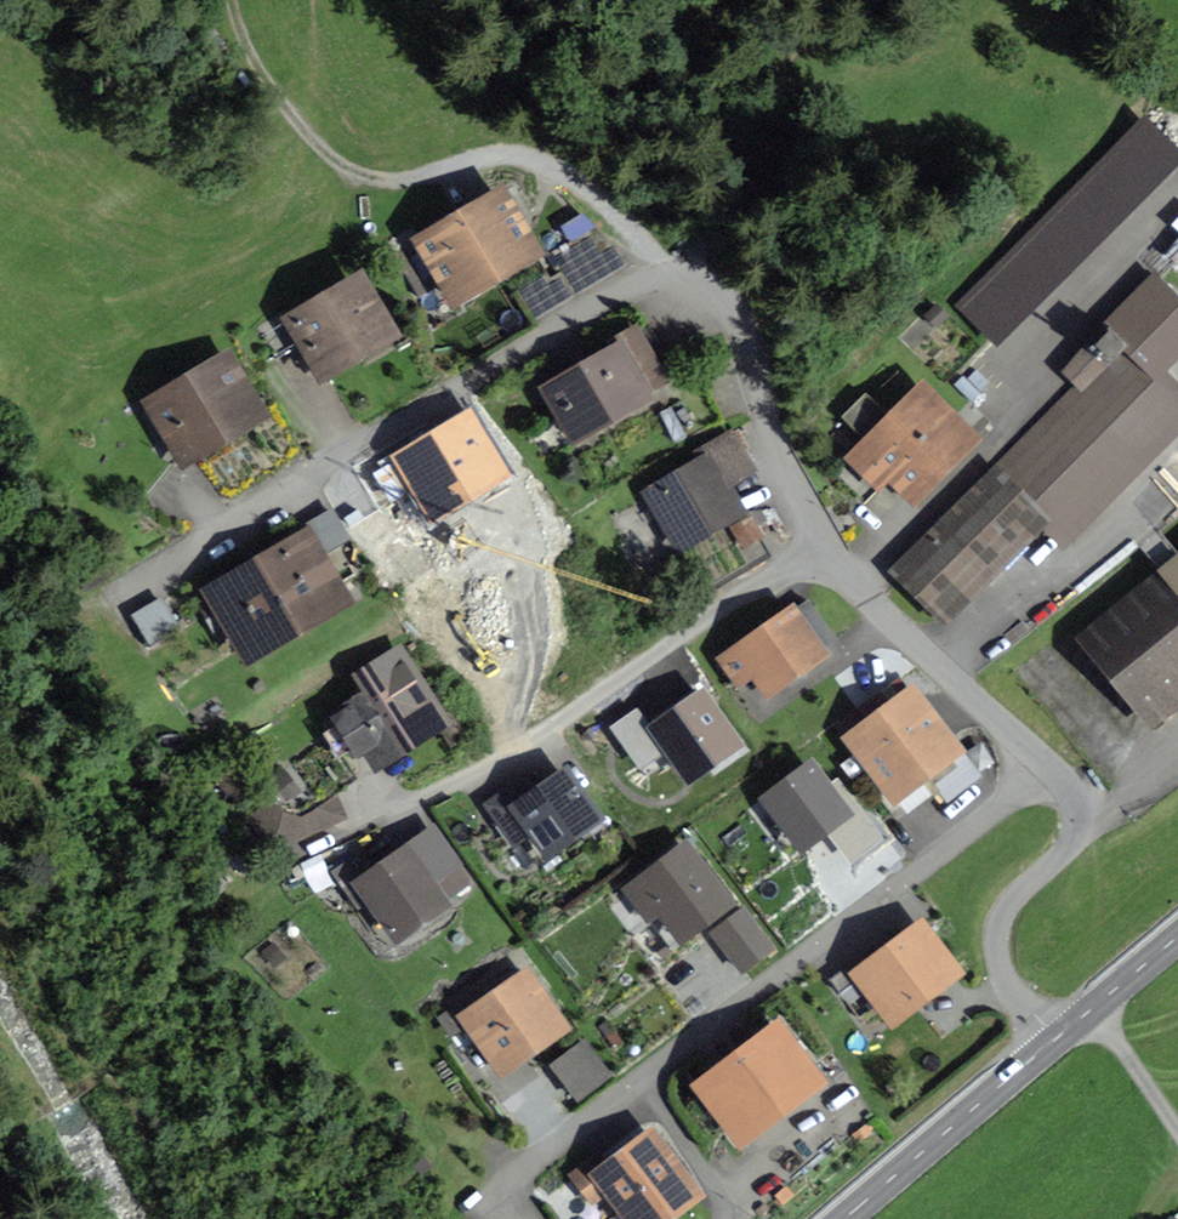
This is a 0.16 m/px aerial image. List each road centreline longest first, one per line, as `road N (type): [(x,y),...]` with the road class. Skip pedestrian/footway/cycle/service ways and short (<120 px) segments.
road 1 (residential): [(478,1203),(1039,769)]
road 2 (residential): [(102,603),(682,254)]
road 3 (residential): [(304,847),(474,769),(821,550)]
road 4 (residential): [(682,254),(740,324),(783,470),(821,550)]
road 5 (residential): [(1039,769),(1071,805),(1075,822),(1071,839),(1009,896),(994,953),(1001,974),(1053,1036)]
road 6 (residential): [(821,550),(1039,769)]
road 7 (track): [(443,167),(403,179),(364,173),(330,155),(291,117),(237,30),(232,0)]
road 8 (tertiary): [(1053,1036),(837,1218)]
road 9 (residential): [(443,167),(538,166),(589,179),(682,254)]
road 10 (tertiary): [(1177,930),(1053,1036)]

